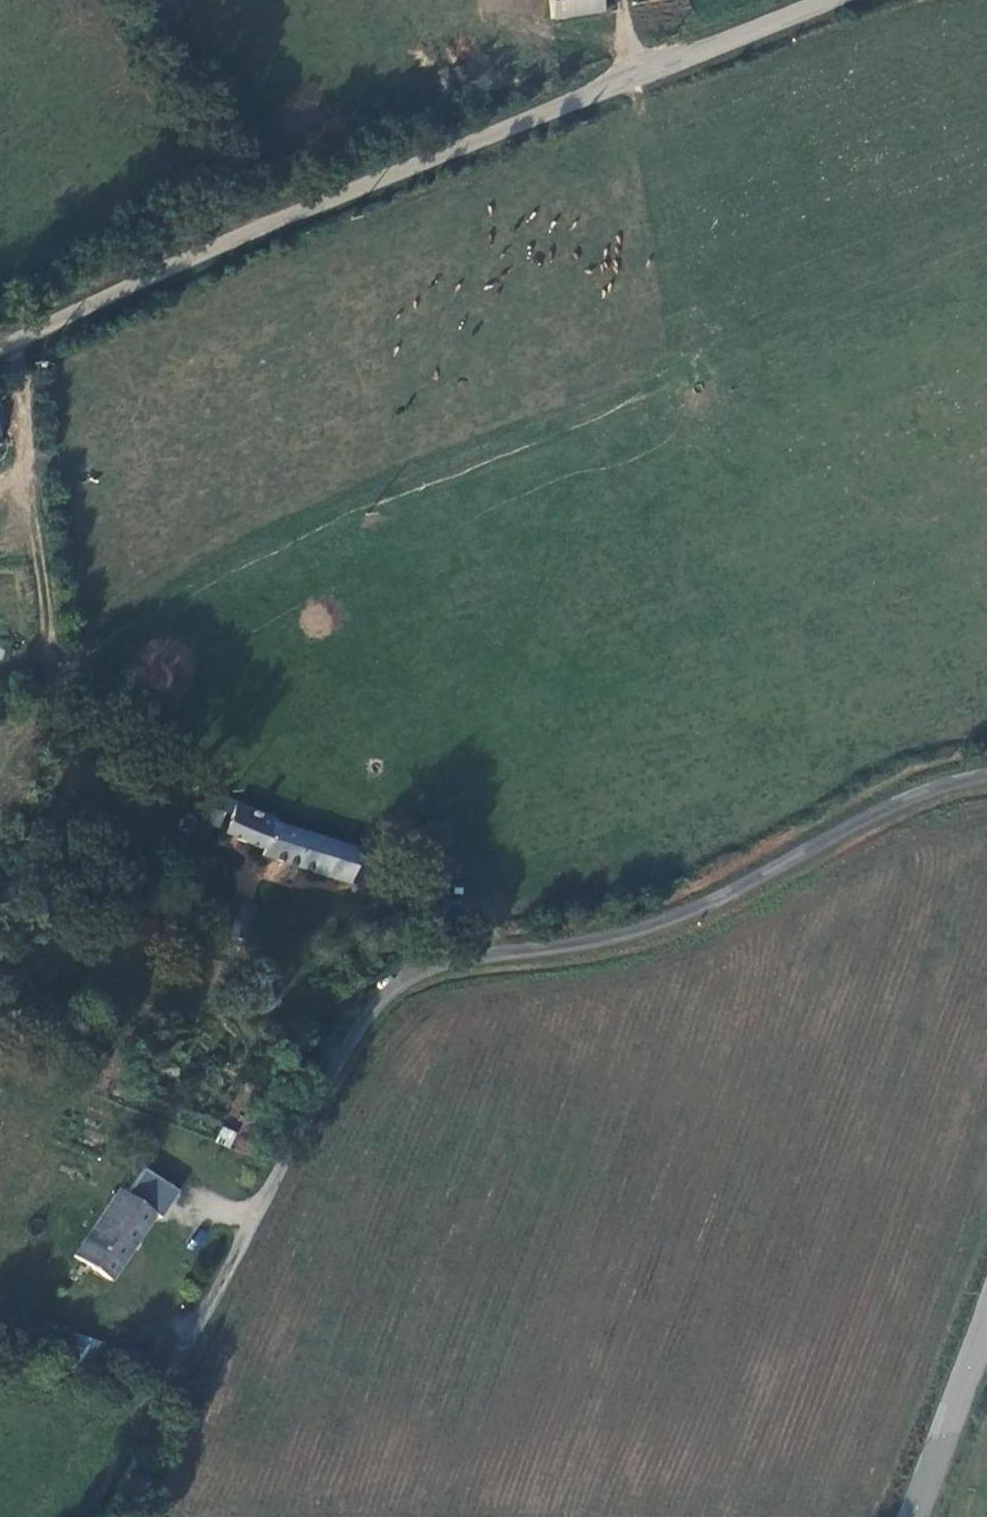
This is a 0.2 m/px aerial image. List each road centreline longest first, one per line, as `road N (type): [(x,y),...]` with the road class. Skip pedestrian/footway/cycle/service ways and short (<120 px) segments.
road 1 (unclassified): [(986,777),(930,793),(690,913),(579,943),(444,958),(389,987),(369,1007),(179,1363)]
road 2 (unclassified): [(820,0),(738,27),(0,353)]
road 3 (tertiary): [(986,1316),(911,1516)]

